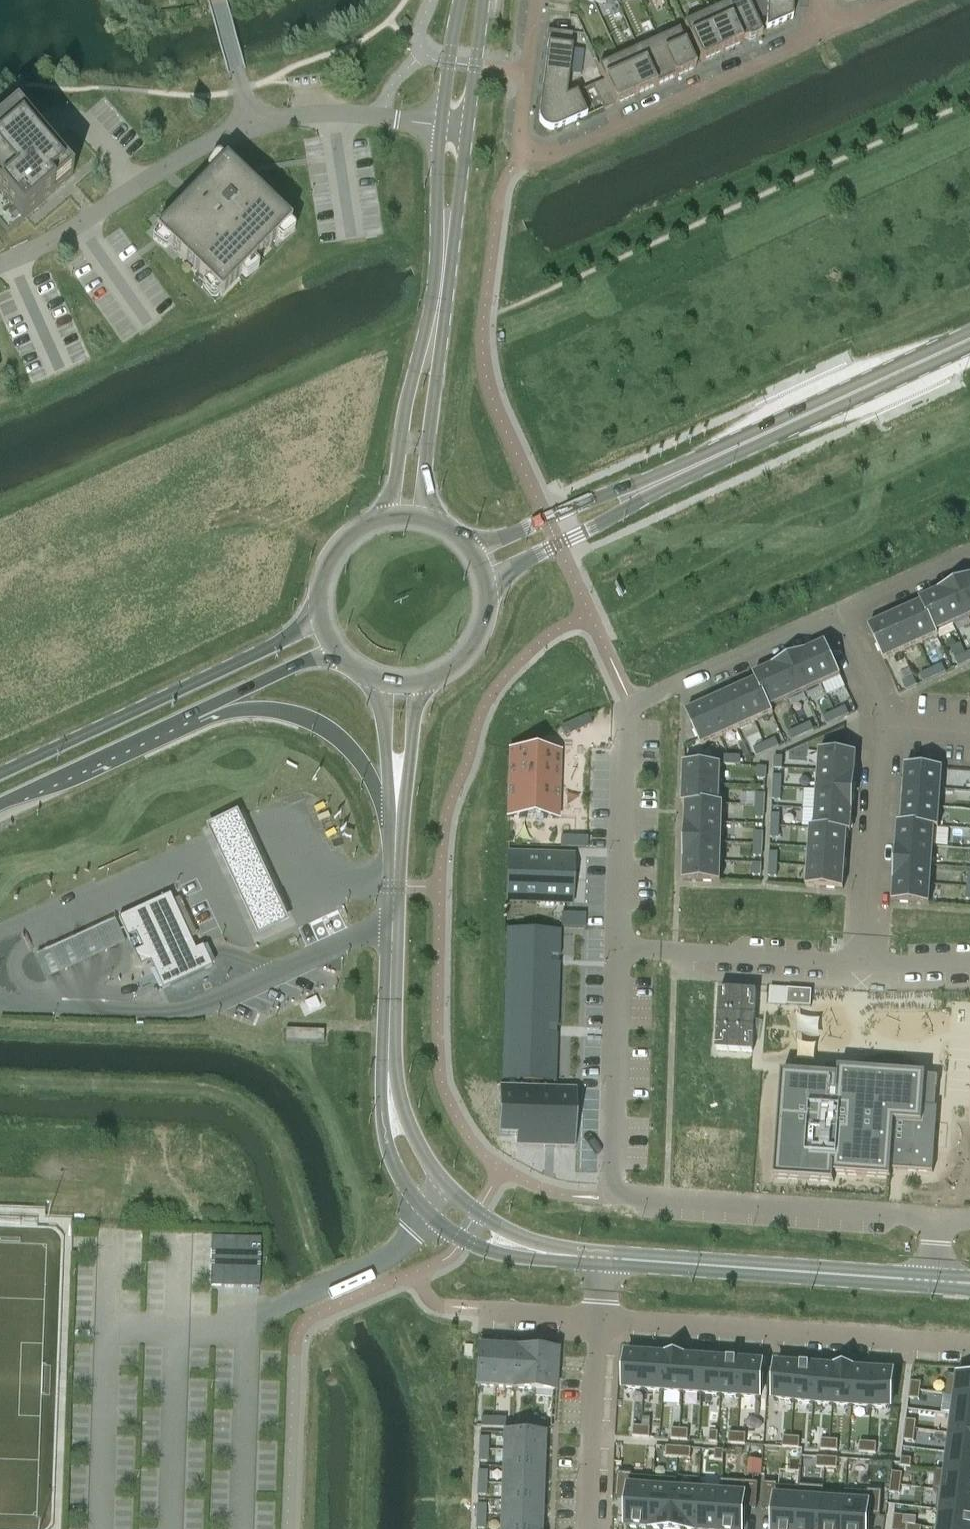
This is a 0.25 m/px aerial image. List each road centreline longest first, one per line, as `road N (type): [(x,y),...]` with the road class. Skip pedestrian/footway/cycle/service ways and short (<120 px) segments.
road 1 (residential): [(933,1222),(617,1195),(621,947)]
road 2 (residential): [(536,0),(519,134),(525,152),(539,159),(817,33)]
road 3 (residential): [(839,612),(631,705),(621,947)]
road 4 (tertiary): [(441,125),(433,301),(390,503),(378,518)]
road 5 (tertiary): [(429,518),(424,502),(468,129)]
road 6 (residential): [(969,1344),(599,1318)]
road 7 (residential): [(865,964),(884,727),(839,612)]
road 8 (primary): [(318,623),(0,775)]
road 9 (tertiary): [(928,1280),(604,1260)]
road 10 (tertiary): [(175,728),(240,714),(313,723),(371,782),(396,853)]
road 11 (residential): [(0,263),(208,141),(253,128)]
road 12 (primary): [(737,448),(489,546),(469,545)]
road 13 (primary): [(488,583),(737,448)]
road 14 (tertiary): [(389,1091),(386,1143),(428,1215),(481,1248),(561,1255)]
road 15 (primary): [(737,448),(969,341)]
road 16 (tertiary): [(561,1255),(494,1224),(453,1191),(389,1091)]
road 17 (residential): [(621,947),(865,964)]
road 18 (tertiary): [(389,1091),(396,853)]
road 19 (residential): [(591,1528),(599,1318)]
road 20 (primary): [(0,808),(175,728)]
road 21 (primary): [(175,728),(333,654)]
road 22 (tertiary): [(396,853),(400,687)]
road 23 (primary): [(400,687),(427,685),(464,663),(486,626),(488,583)]
road 24 (residential): [(969,552),(839,612)]
road 25 (residential): [(217,0),(253,128)]
road 26 (primary): [(378,518),(334,547),(315,596),(318,623)]
road 27 (tertiary): [(468,129),(483,0)]
road 28 (residential): [(253,128),(299,114),(380,118)]
road 29 (tertiary): [(460,0),(441,125)]

